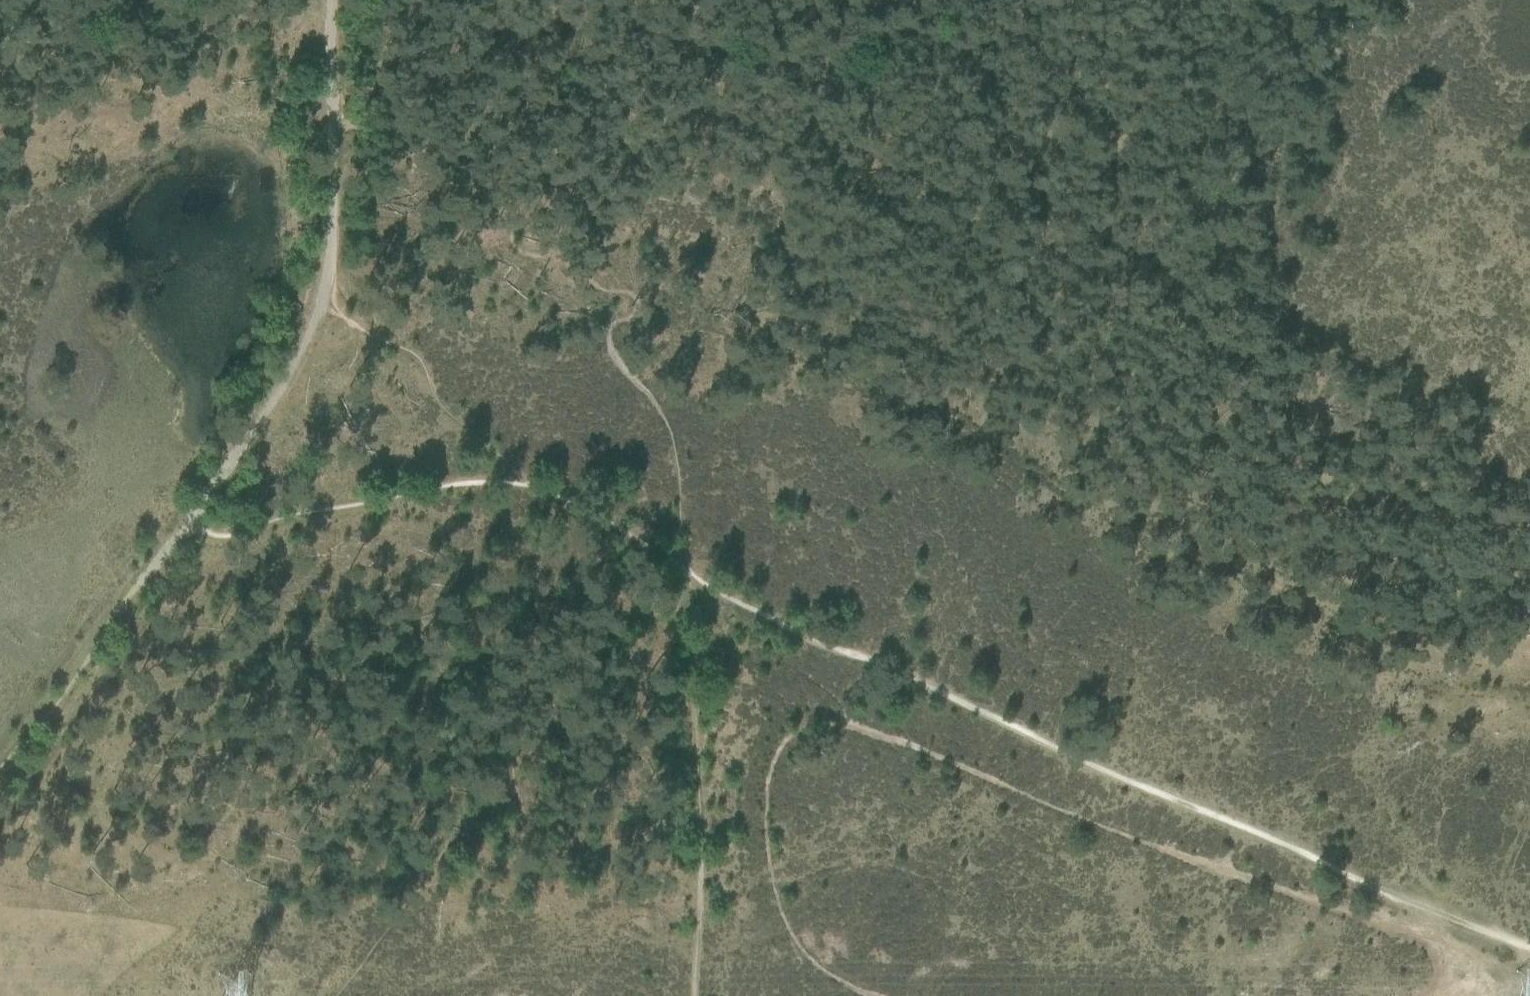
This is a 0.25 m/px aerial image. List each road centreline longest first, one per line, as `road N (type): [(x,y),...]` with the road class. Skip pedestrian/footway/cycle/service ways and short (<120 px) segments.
road 1 (track): [(689,574),(695,995)]
road 2 (track): [(0,777),(183,527)]

